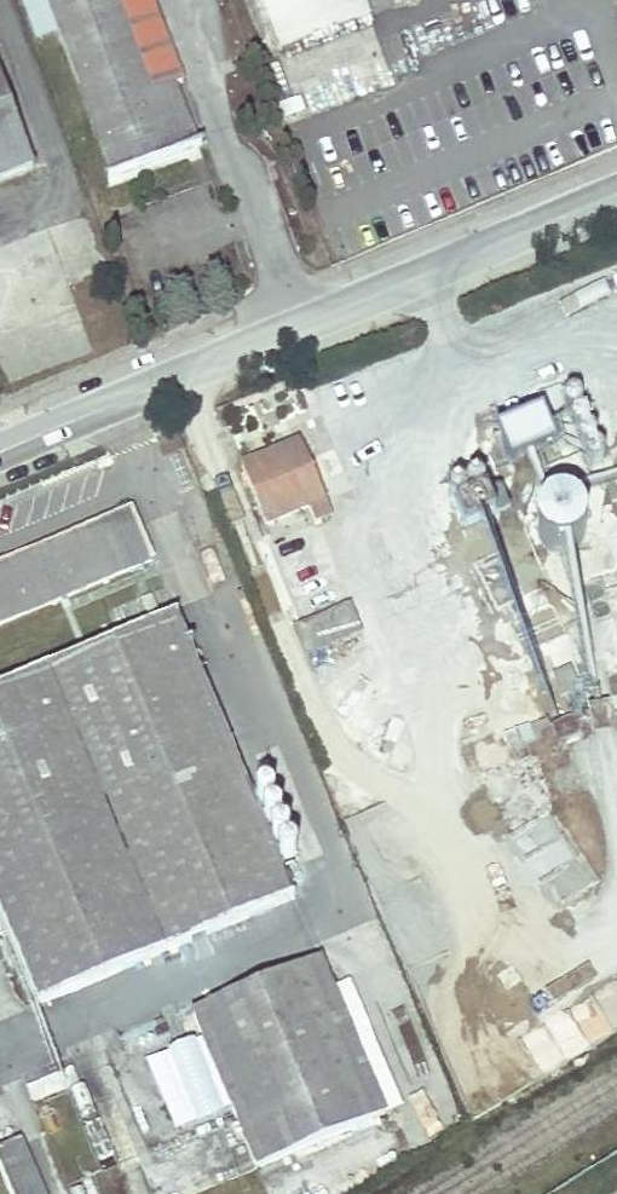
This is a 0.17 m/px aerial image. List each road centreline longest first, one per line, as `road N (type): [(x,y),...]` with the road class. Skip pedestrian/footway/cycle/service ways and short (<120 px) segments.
road 1 (unclassified): [(0,451),(616,193)]

